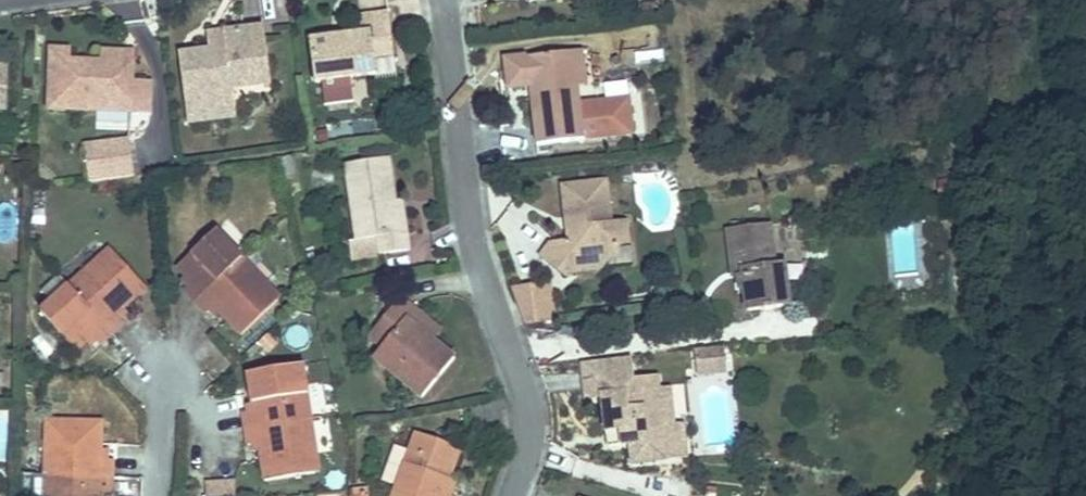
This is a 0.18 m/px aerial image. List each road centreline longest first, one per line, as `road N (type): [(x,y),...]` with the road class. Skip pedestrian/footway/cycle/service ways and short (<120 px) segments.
road 1 (residential): [(444,0),(477,253),(526,392),(531,424),(511,495)]
road 2 (residential): [(164,373),(161,495)]

